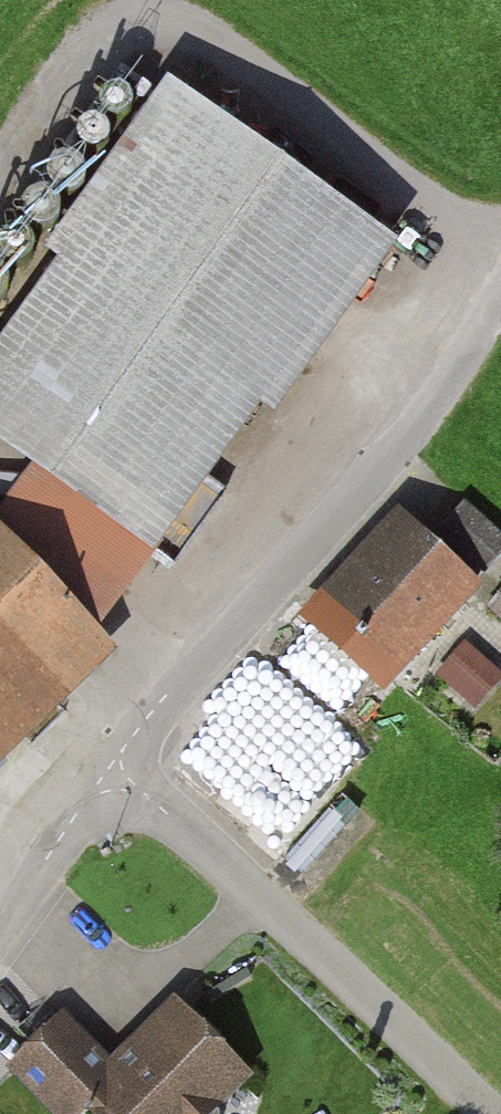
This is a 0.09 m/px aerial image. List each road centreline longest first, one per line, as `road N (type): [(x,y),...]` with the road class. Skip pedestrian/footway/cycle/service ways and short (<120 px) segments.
road 1 (unclassified): [(123,774),(131,741),(416,424),(500,283)]
road 2 (unclassified): [(482,1113),(123,774)]
road 3 (unclassified): [(0,938),(83,805),(123,774)]

